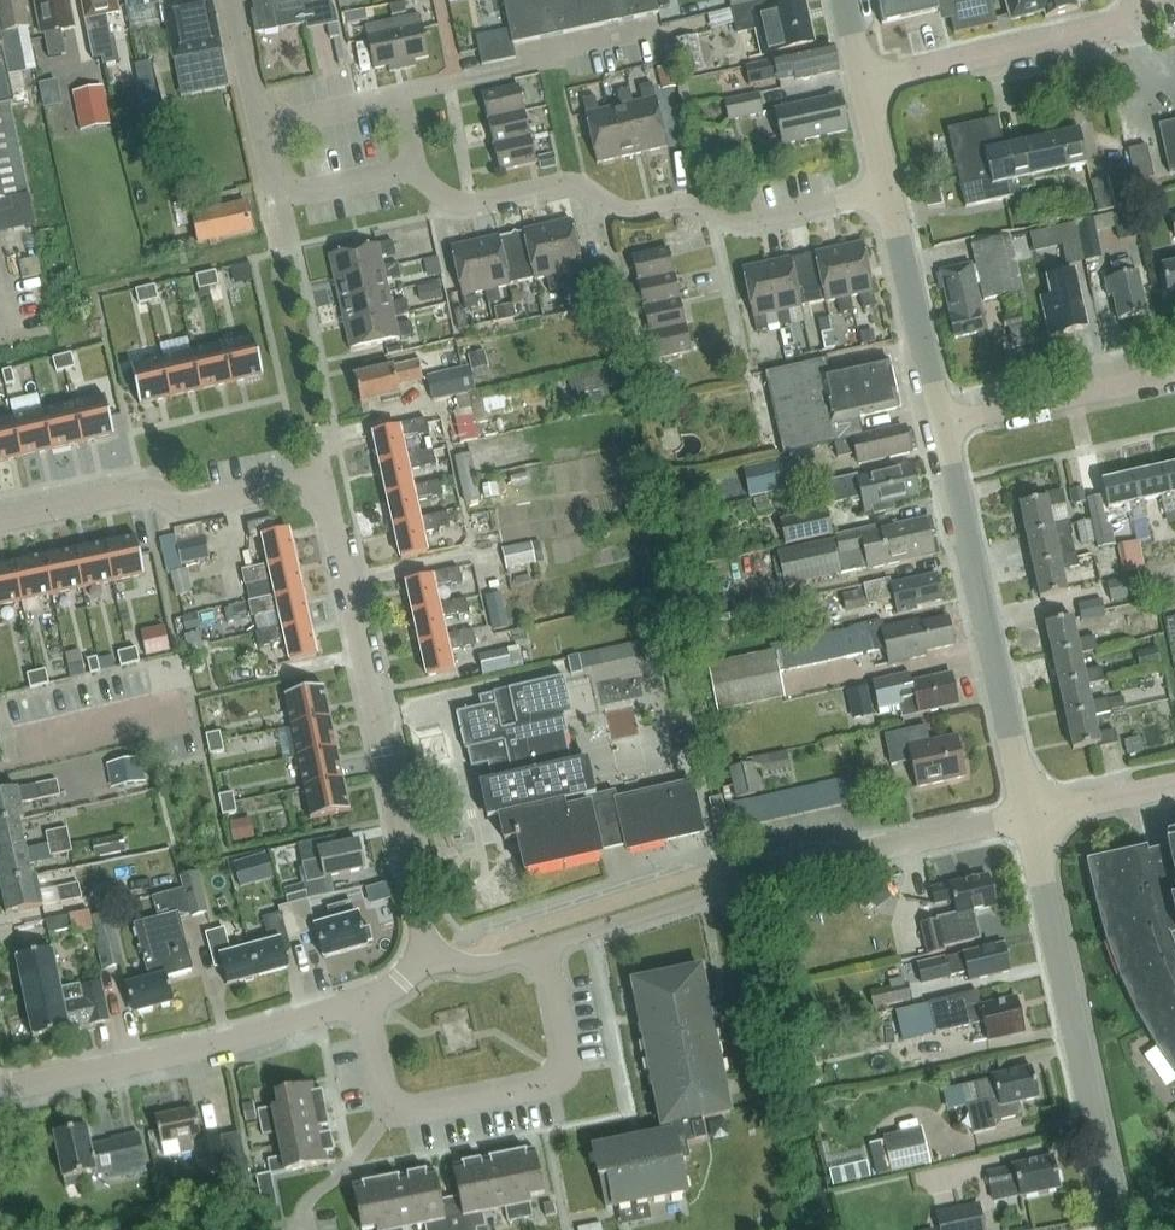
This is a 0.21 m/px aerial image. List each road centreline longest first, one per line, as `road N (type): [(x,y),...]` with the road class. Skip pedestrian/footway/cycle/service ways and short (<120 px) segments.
road 1 (residential): [(1029,815),(747,880),(538,951)]
road 2 (residential): [(886,193),(750,221),(688,200),(626,208),(571,181),(449,200),(418,169)]
road 3 (residential): [(426,956),(324,478)]
road 4 (residential): [(1119,1229),(1029,815)]
road 5 (residential): [(365,1001),(384,1093),(394,1107),(548,1084),(561,1072),(563,1055),(538,951)]
road 6 (residential): [(1029,815),(943,424)]
road 7 (residential): [(0,1087),(224,1042),(365,1001)]
road 8 (residential): [(0,519),(142,488),(181,506),(324,478)]
road 9 (residential): [(865,84),(1113,26),(1141,0)]
road 10 (residential): [(943,424),(886,193)]
road 11 (residential): [(943,424),(1174,375)]
road 12 (residential): [(1029,815),(1174,784)]
road 13 (residential): [(418,169),(277,199)]
road 14 (residential): [(401,97),(261,128)]
road 15 (unclassified): [(401,97),(456,85),(441,0)]
road 16 (residential): [(261,128),(232,0)]

